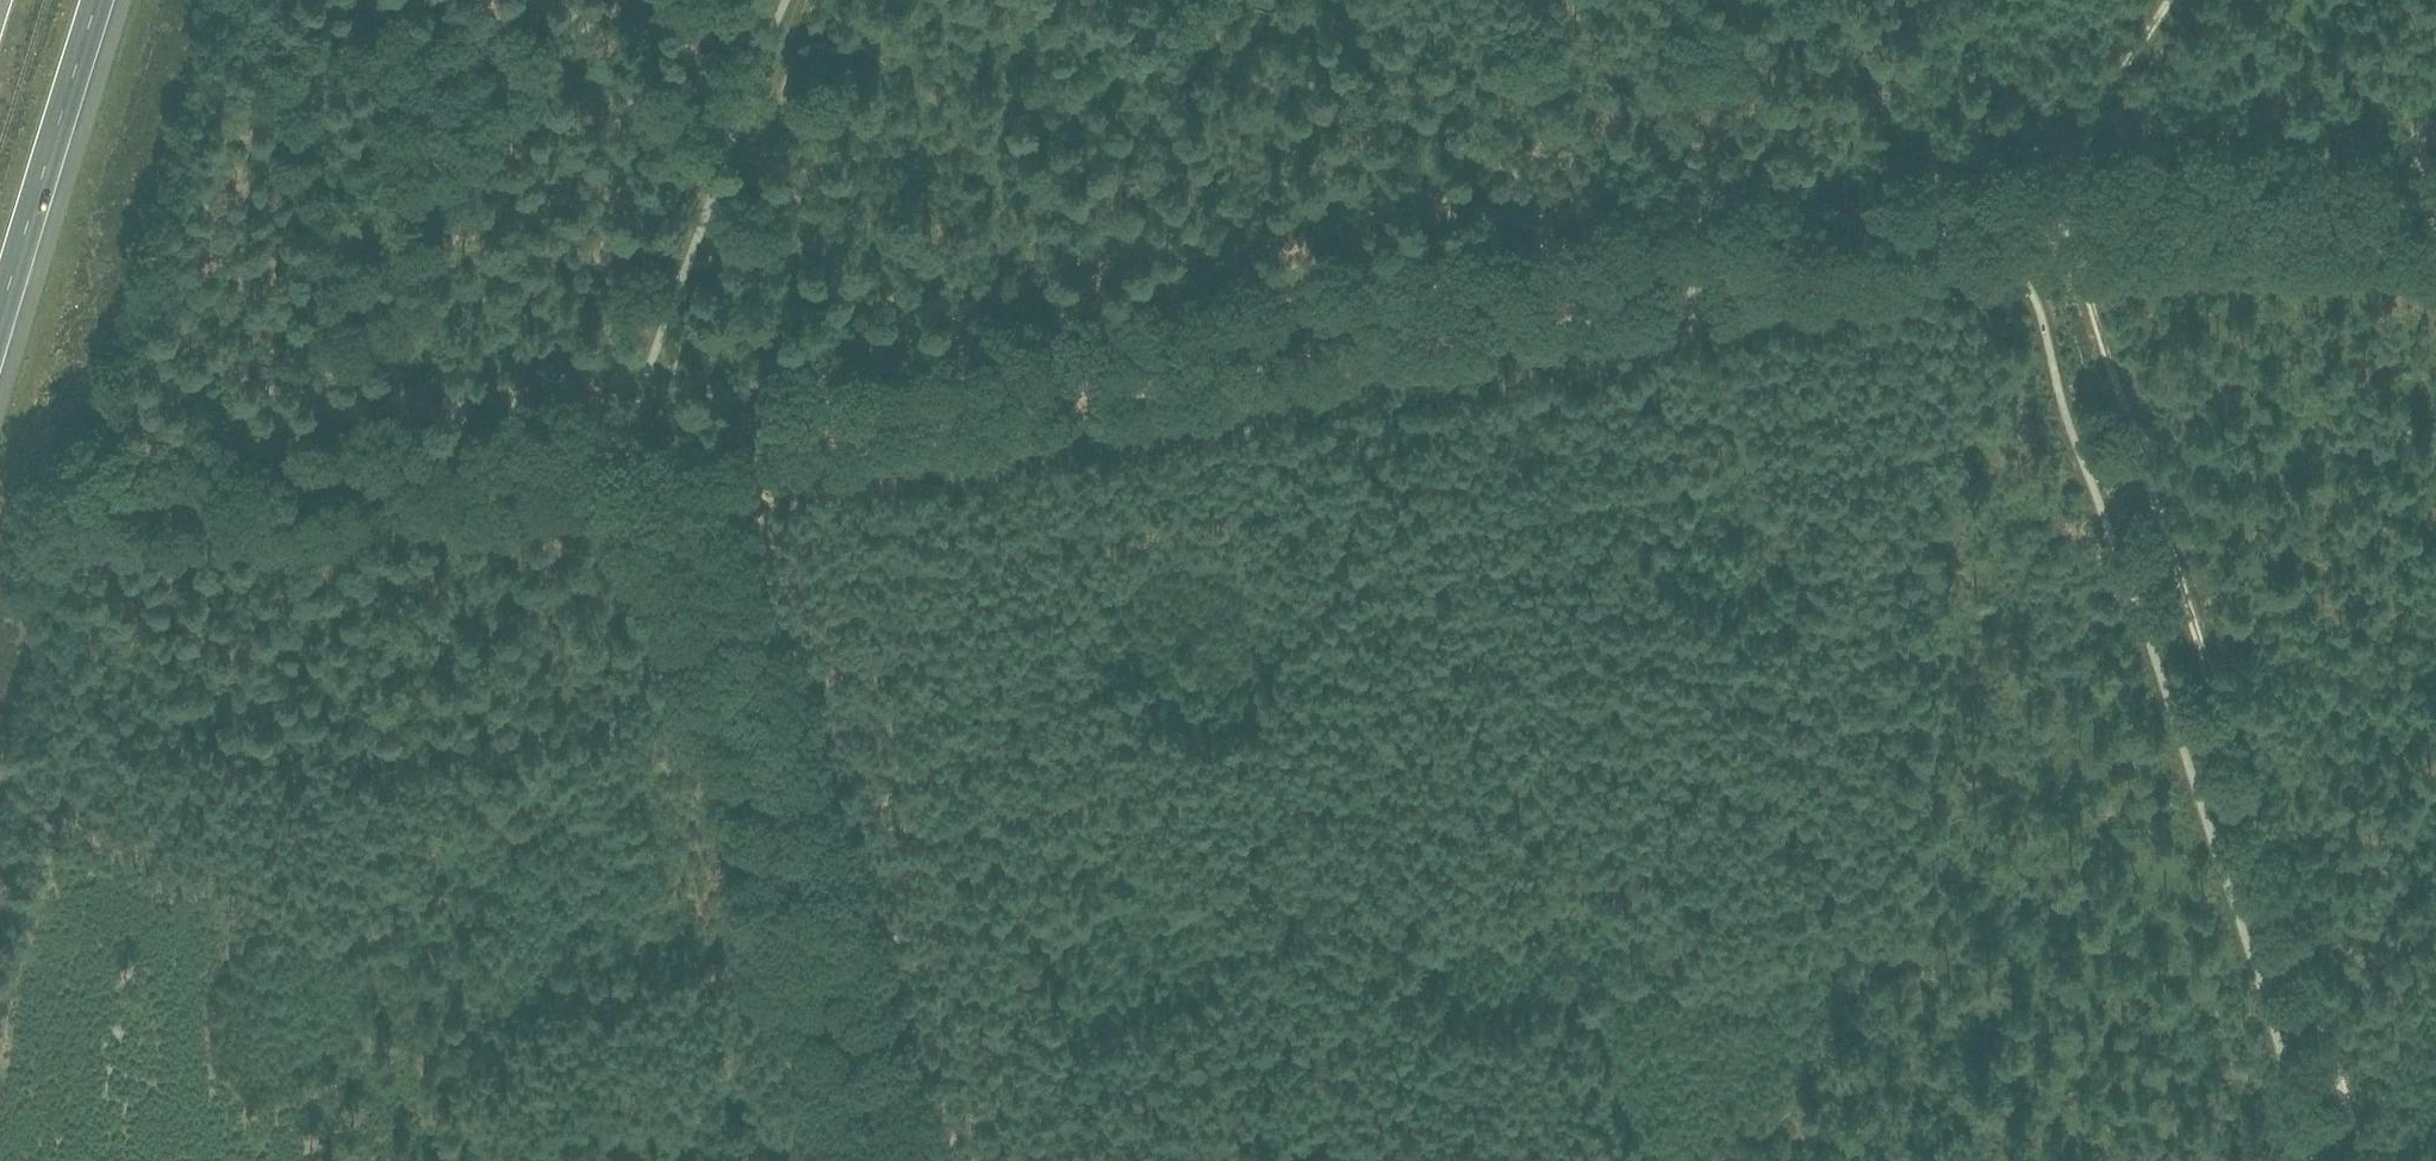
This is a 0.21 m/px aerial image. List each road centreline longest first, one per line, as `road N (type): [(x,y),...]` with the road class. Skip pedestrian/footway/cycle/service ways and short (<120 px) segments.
road 1 (track): [(2063,178),(673,422),(661,398),(807,0)]
road 2 (track): [(2365,1160),(2068,223),(2063,178)]
road 3 (track): [(673,422),(678,510),(883,1160)]
road 4 (track): [(2435,199),(2063,178)]
road 5 (motorway): [(0,314),(97,0)]
road 6 (track): [(2063,178),(2170,0)]

